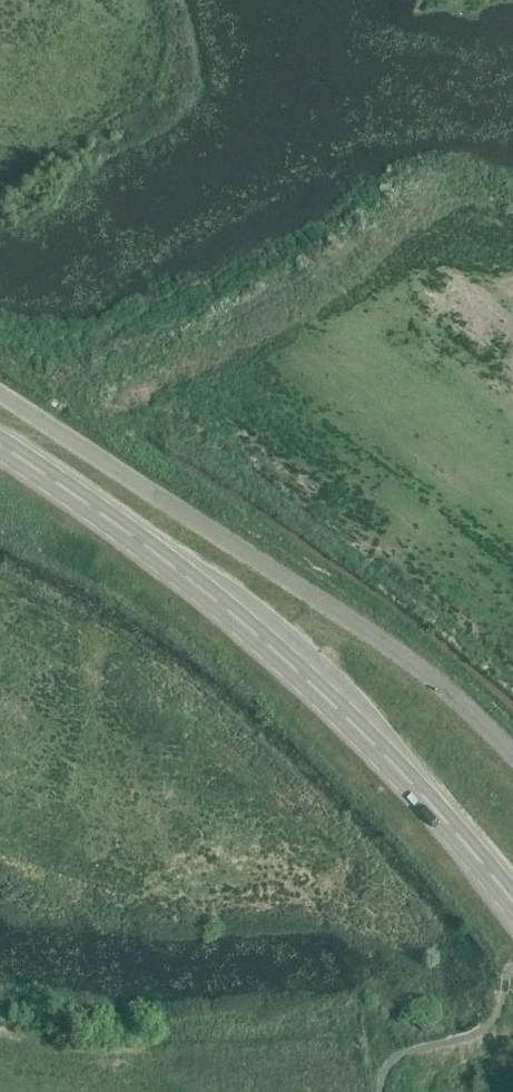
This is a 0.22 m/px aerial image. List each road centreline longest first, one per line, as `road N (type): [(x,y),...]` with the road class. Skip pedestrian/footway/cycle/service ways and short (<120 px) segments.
road 1 (unclassified): [(512,753),(434,678),(366,629),(0,395)]
road 2 (secondary): [(437,807),(216,596),(0,444)]
road 3 (secondary): [(437,807),(512,927)]

